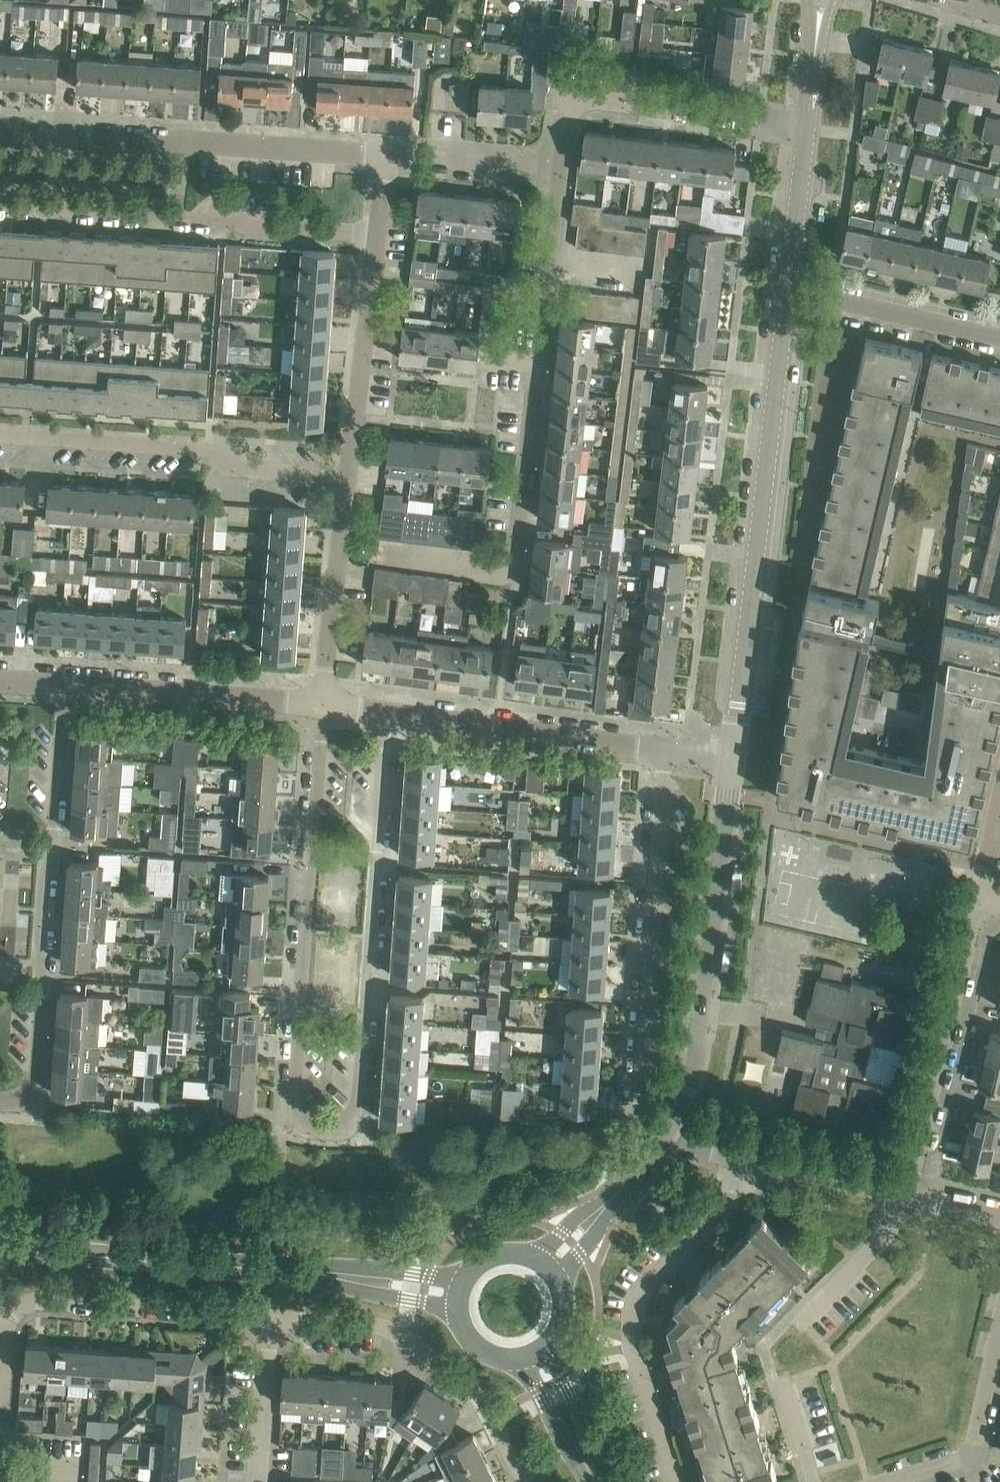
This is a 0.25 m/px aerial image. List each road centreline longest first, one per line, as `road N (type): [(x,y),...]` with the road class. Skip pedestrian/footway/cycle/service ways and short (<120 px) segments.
road 1 (residential): [(323,704),(294,1098),(299,1117),(323,1133),(350,1122),(358,1103),(386,712)]
road 2 (tertiary): [(733,759),(788,288)]
road 3 (residential): [(377,234),(383,184),(375,159),(0,130)]
road 4 (residential): [(0,1104),(20,1098),(36,1078),(65,685)]
road 5 (residential): [(665,751),(639,1098),(665,1135)]
road 6 (residential): [(515,556),(561,169)]
road 7 (tertiary): [(665,1135),(695,1062),(733,759)]
road 8 (residential): [(0,207),(377,234)]
road 9 (residential): [(675,1481),(629,1347),(631,1315),(732,1197),(742,1157)]
road 10 (residential): [(347,479),(237,469),(216,449),(0,433)]
road 11 (secondary): [(346,1276),(0,1245)]
road 12 (residential): [(907,1196),(978,897)]
road 13 (residential): [(561,169),(571,109),(584,101),(807,124)]
road 14 (residential): [(665,751),(386,712)]
road 15 (residential): [(2,1320),(42,1302),(271,1318)]
road 16 (residential): [(323,704),(65,685)]
road 17 (residential): [(347,479),(377,234)]
road 18 (residential): [(323,704),(347,479)]
road 19 (residential): [(999,337),(788,288)]
road 20 (residential): [(888,1481),(960,1459),(975,1445),(999,1331)]
road 21 (tertiary): [(788,288),(807,124)]
road 22 (residential): [(259,1481),(271,1318)]
road 23 (residential): [(899,1194),(742,1157)]
road 24 (residential): [(805,1320),(891,1228),(899,1194)]
road 25 (residential): [(271,1318),(382,1327),(422,1352)]
road 26 (secondary): [(615,1481),(547,1351)]
road 27 (secondary): [(518,1363),(586,1481)]
road 28 (residential): [(429,158),(561,169)]
road 29 (residential): [(0,1448),(2,1320)]
road 30 (tertiary): [(807,124),(821,0)]

